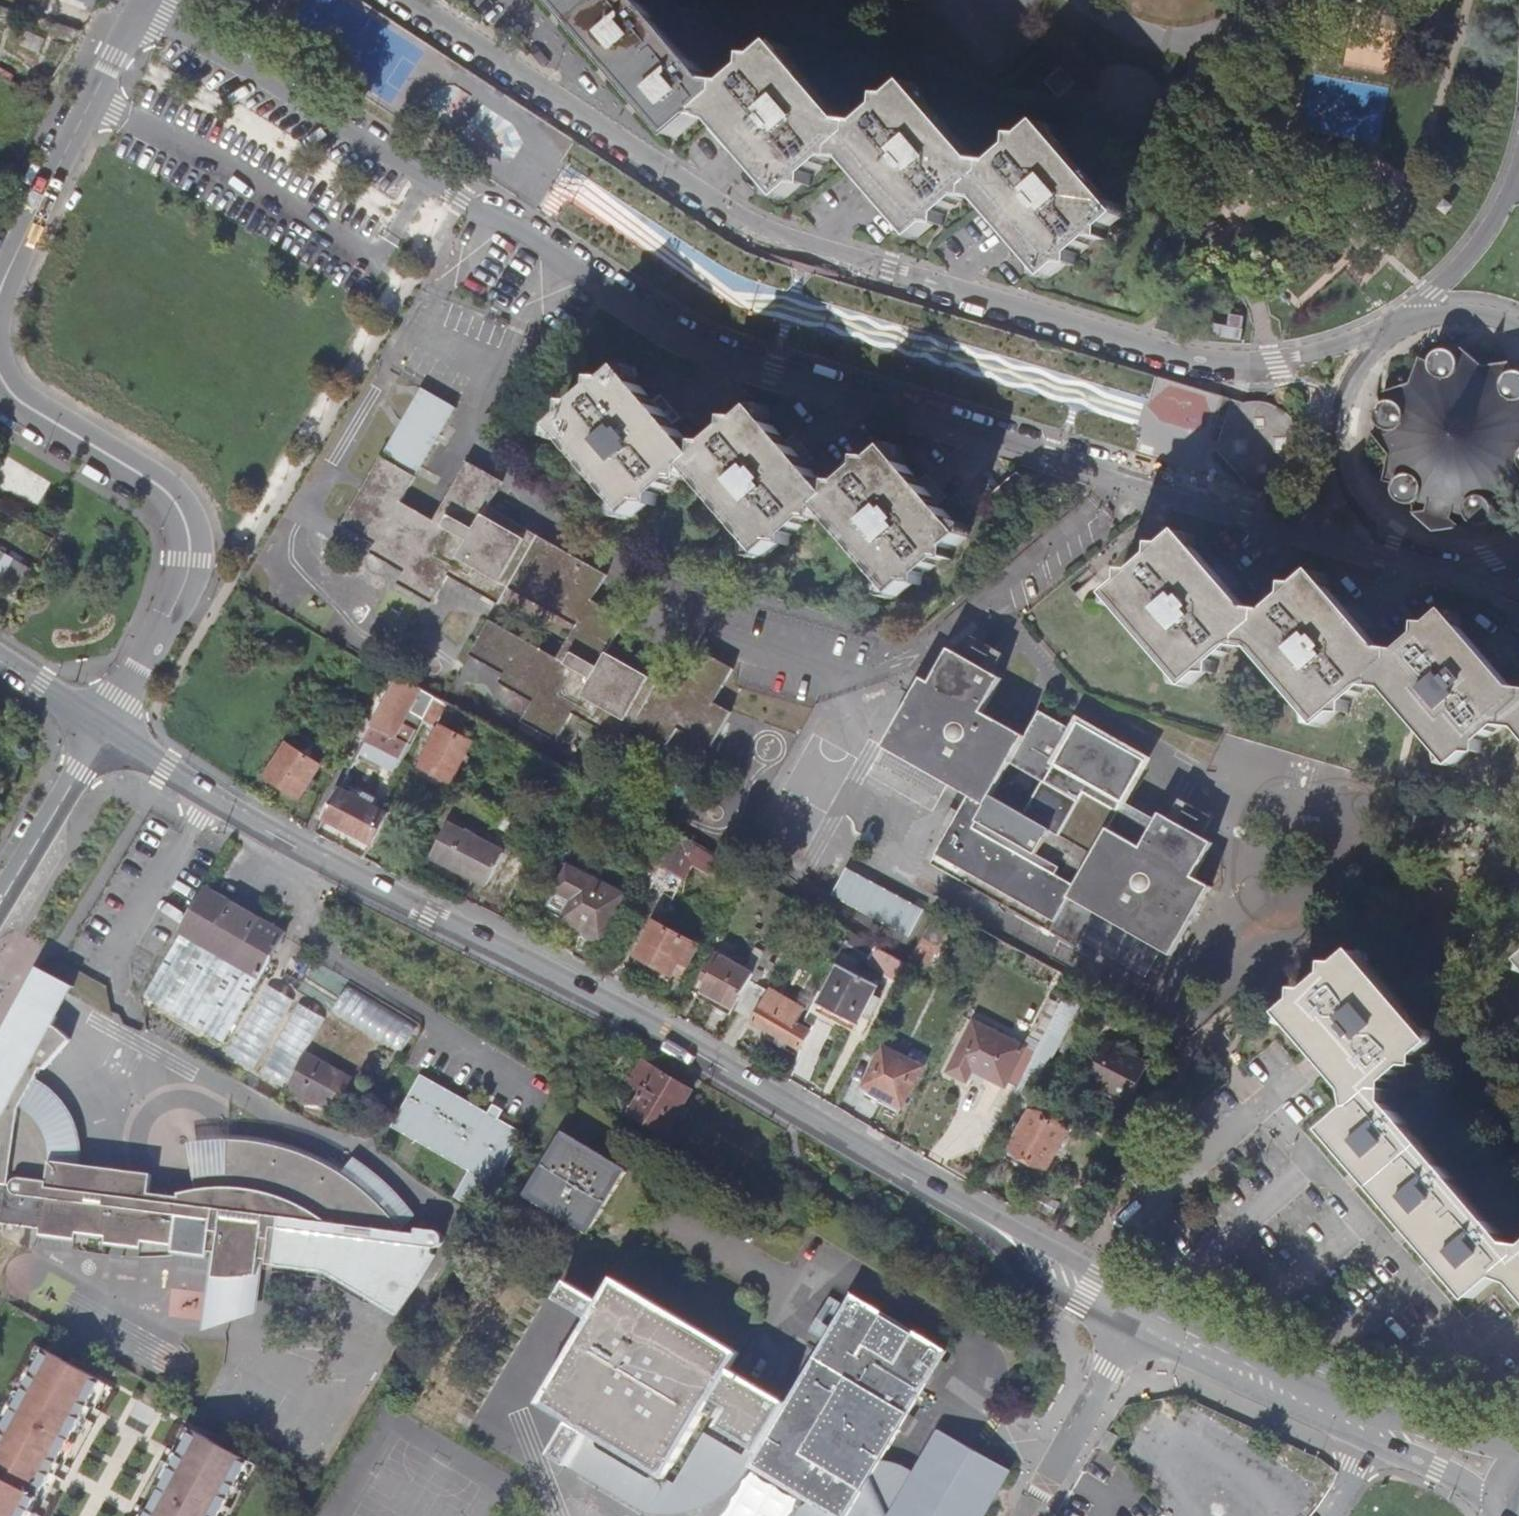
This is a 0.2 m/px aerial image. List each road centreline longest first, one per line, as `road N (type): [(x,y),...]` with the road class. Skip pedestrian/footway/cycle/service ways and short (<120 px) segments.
road 1 (unclassified): [(142,10),(687,334),(752,362),(1333,535),(1382,539)]
road 2 (unclassified): [(104,729),(236,821),(591,996),(1137,1313)]
road 3 (unclassified): [(1375,338),(1292,359),(1208,361),(810,246),(726,209),(408,0)]
road 4 (residential): [(0,372),(23,403),(170,494),(185,515),(191,563),(182,588),(104,729)]
road 5 (residential): [(142,10),(0,294)]
road 6 (unclassified): [(1137,1313),(1377,1432)]
road 7 (unclassified): [(1375,338),(1350,365),(1333,403),(1329,446),(1342,492),(1382,539)]
road 8 (unclassified): [(0,903),(104,729)]
road 9 (unclassified): [(1518,159),(1488,221),(1410,317)]
road 10 (residential): [(1137,1313),(1049,1482)]
road 11 (unclassified): [(1518,1457),(1417,1427),(1377,1432)]
road 12 (unclassified): [(1377,1432),(1499,1509)]
road 13 (unclassified): [(0,659),(104,729)]

